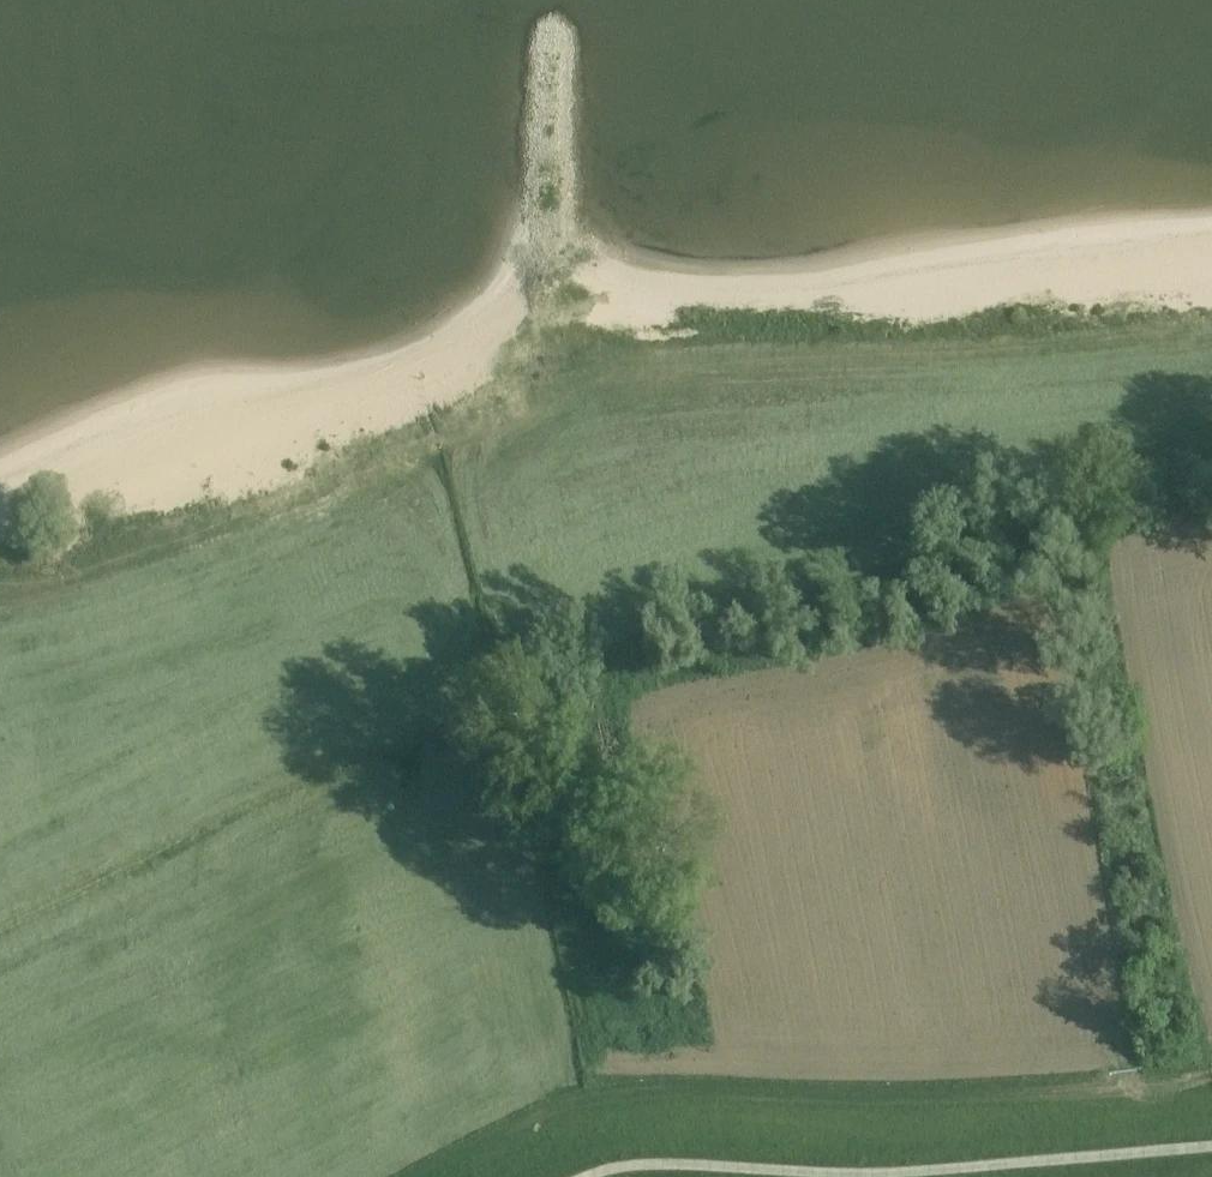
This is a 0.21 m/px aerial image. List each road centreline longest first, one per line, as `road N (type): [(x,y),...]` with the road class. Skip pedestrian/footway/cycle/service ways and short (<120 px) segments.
road 1 (track): [(528,1123),(580,1101),(672,1092),(985,1094),(1211,1073)]

